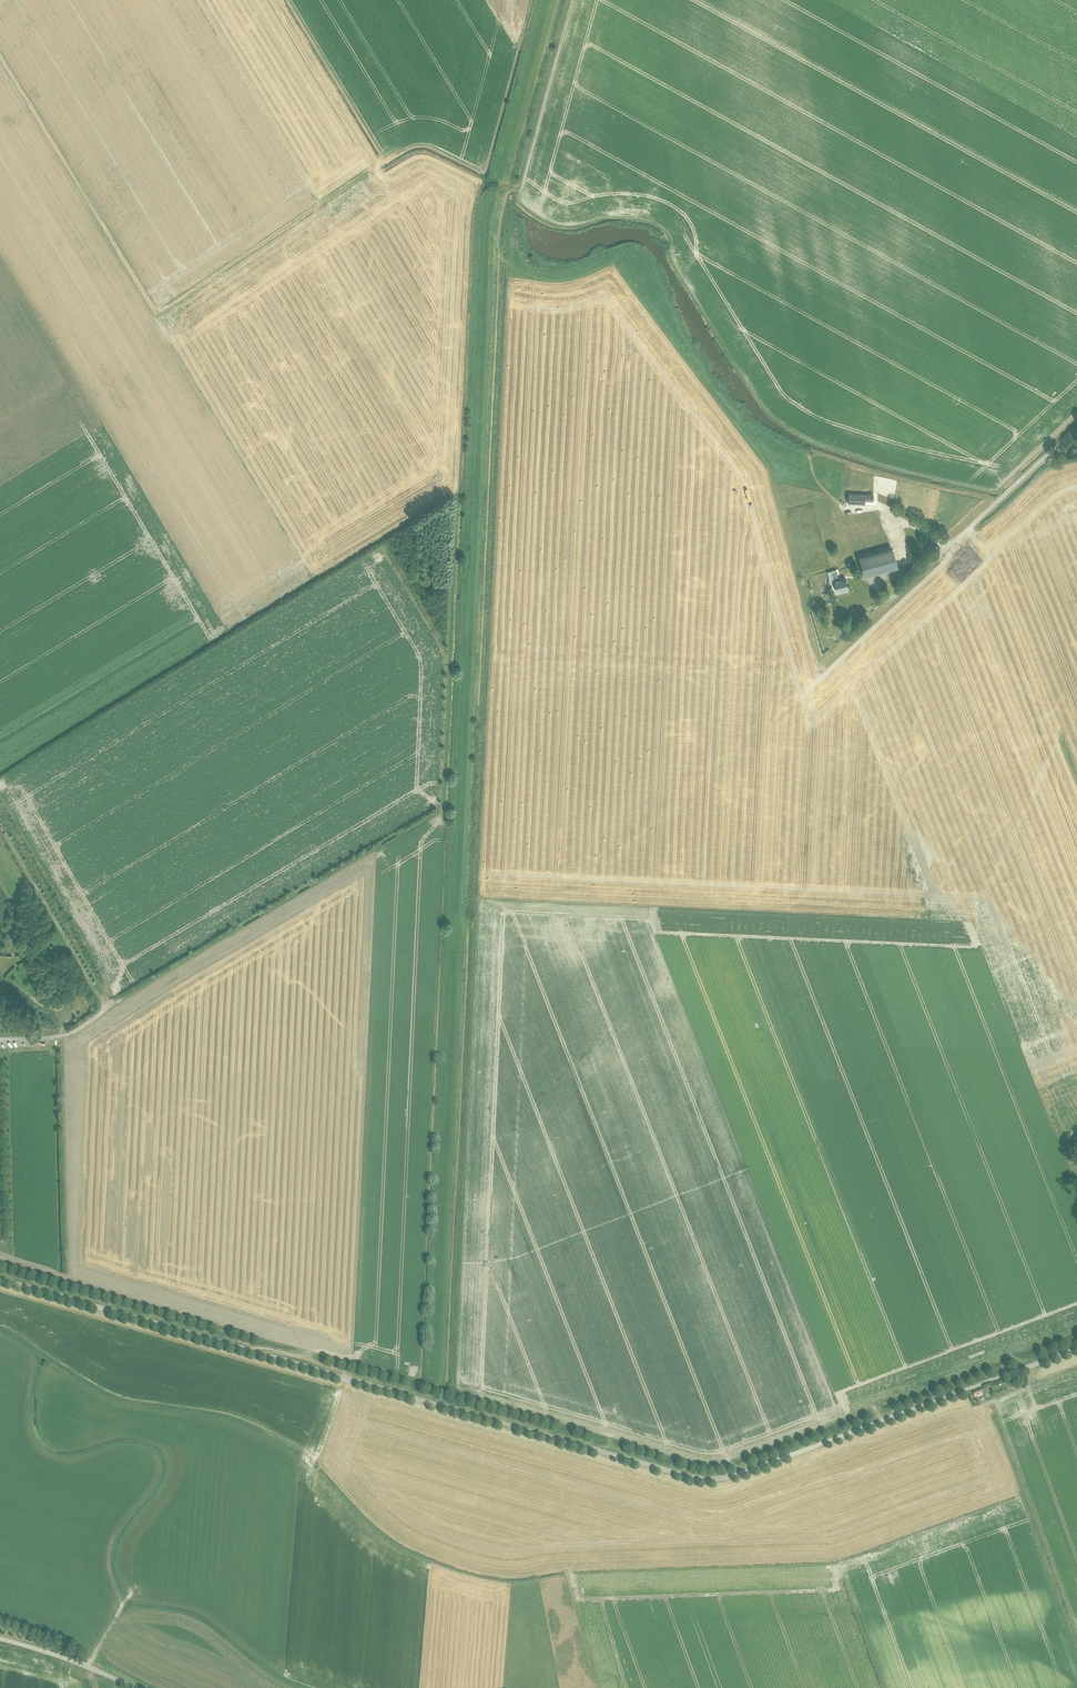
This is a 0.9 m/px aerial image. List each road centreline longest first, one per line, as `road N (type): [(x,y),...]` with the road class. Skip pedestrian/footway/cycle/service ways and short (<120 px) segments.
road 1 (unclassified): [(0,1279),(710,1480),(1076,1348)]
road 2 (unclassified): [(890,601),(1076,427)]
road 3 (unclassified): [(134,1687),(0,1641)]

